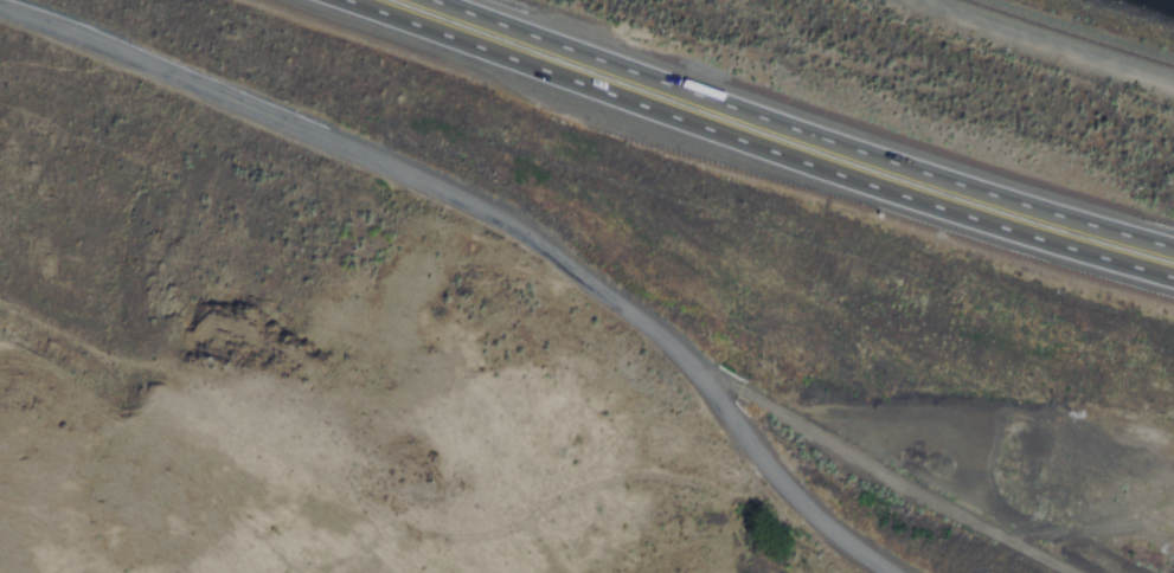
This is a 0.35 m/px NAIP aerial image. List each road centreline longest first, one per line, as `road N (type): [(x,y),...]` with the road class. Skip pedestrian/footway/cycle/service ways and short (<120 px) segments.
road 1 (residential): [(881,572),(832,536),(629,300),(479,212),(248,111),(0,17)]
road 2 (motorway): [(350,0),(1173,281)]
road 3 (motorway): [(1173,242),(456,0)]

